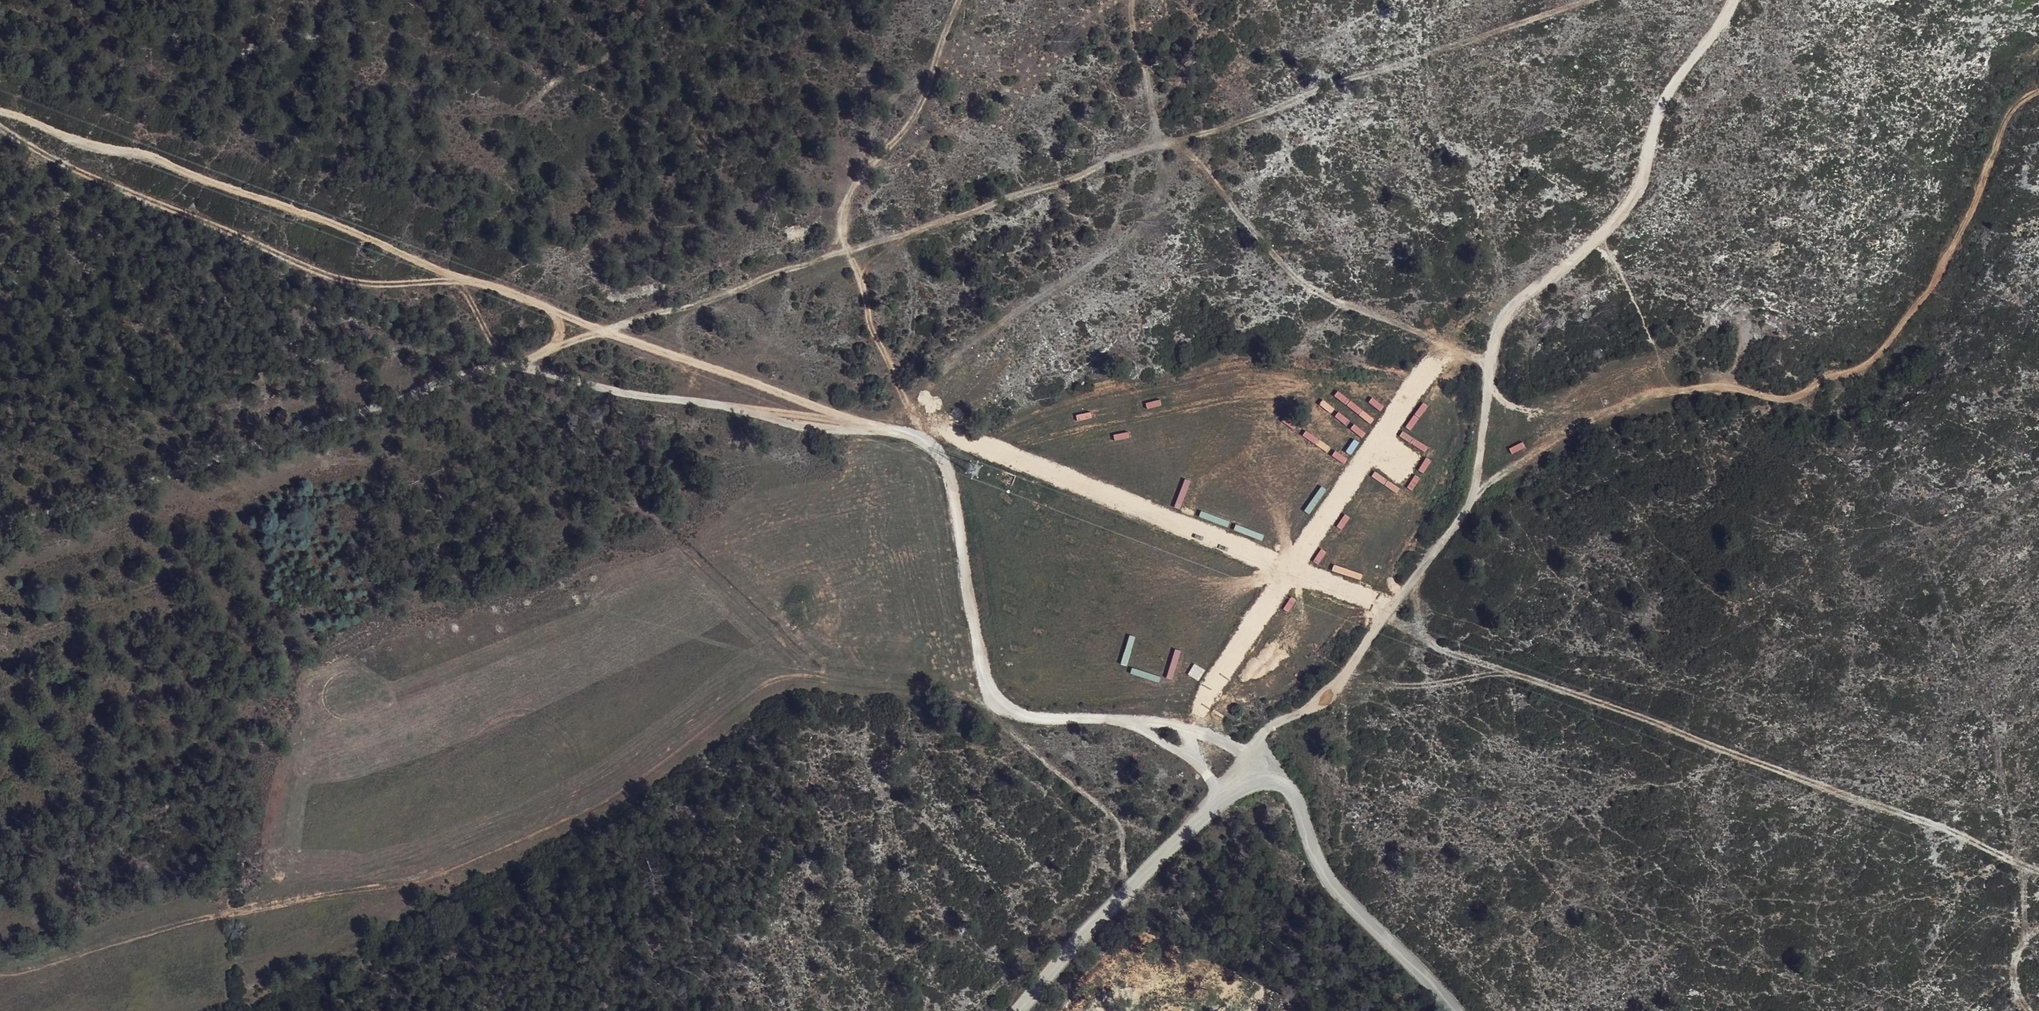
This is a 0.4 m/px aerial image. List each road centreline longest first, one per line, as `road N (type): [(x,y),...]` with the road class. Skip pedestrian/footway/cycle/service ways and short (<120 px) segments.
road 1 (track): [(0,115),(97,151),(133,153),(266,194),(393,241),(449,278),(512,286),(929,437),(947,453)]
road 2 (track): [(1263,781),(1269,736),(1328,704),(1474,498),(1489,364),(1506,315),(1615,222),(1646,165),(1664,100),(1736,0)]
road 3 (track): [(2038,93),(1999,128),(1954,254),(1880,360),(1775,395),(1706,387),(1660,392),(1529,453),(1474,498)]
road 4 (track): [(1414,579),(1422,632),(1441,649),(2021,862)]
road 5 (unclassified): [(1452,1010),(1323,873),(1300,796),(1273,781),(1215,803),(1024,1010)]
road 6 (track): [(947,453),(782,416),(475,367)]
road 7 (track): [(947,453),(995,709)]
road 8 (track): [(995,709),(1143,732),(1208,775),(1215,803)]

